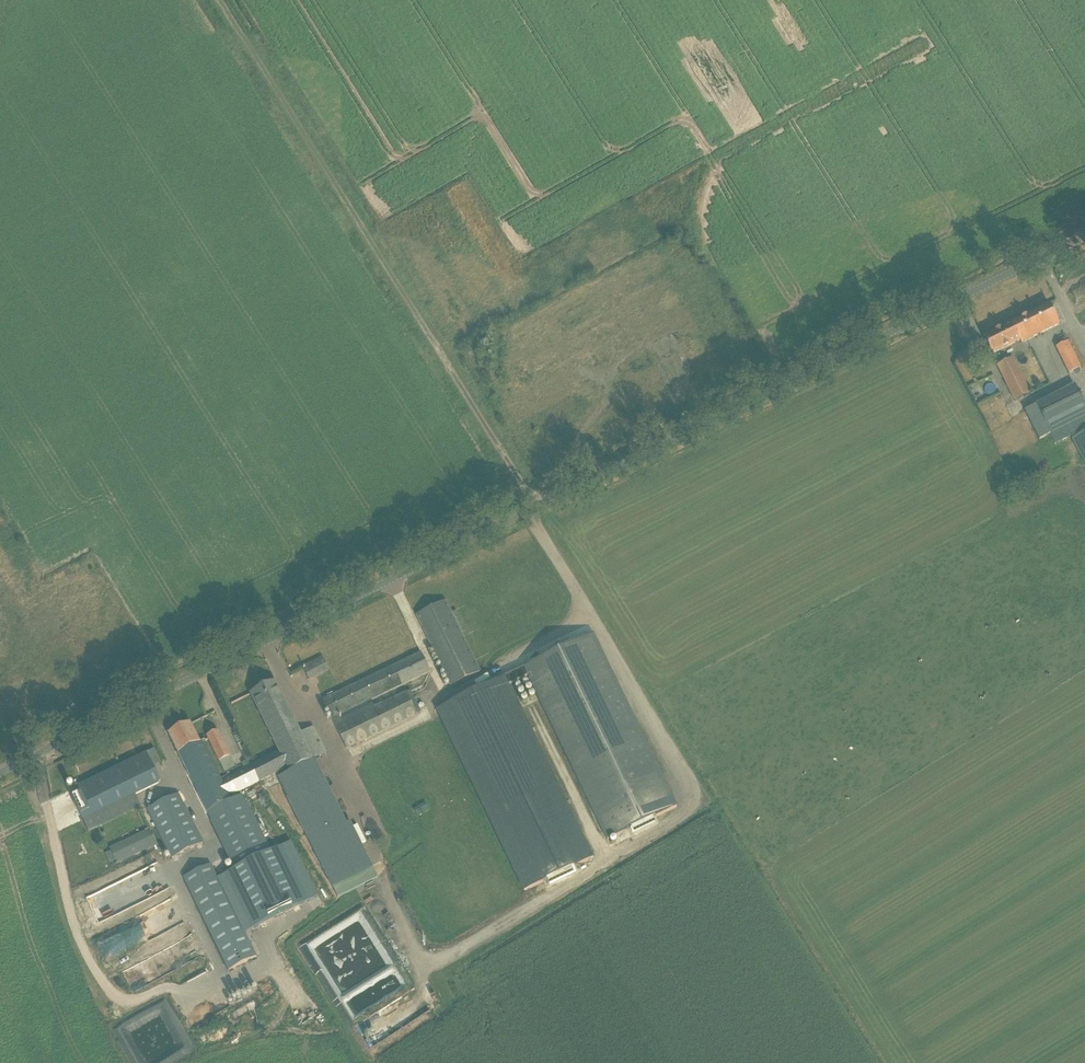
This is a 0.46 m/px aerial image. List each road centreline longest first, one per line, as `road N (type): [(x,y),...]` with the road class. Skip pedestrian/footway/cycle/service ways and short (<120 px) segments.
road 1 (unclassified): [(528,512),(1084,239)]
road 2 (unclassified): [(528,512),(212,0)]
road 3 (unclassified): [(0,775),(528,512)]

